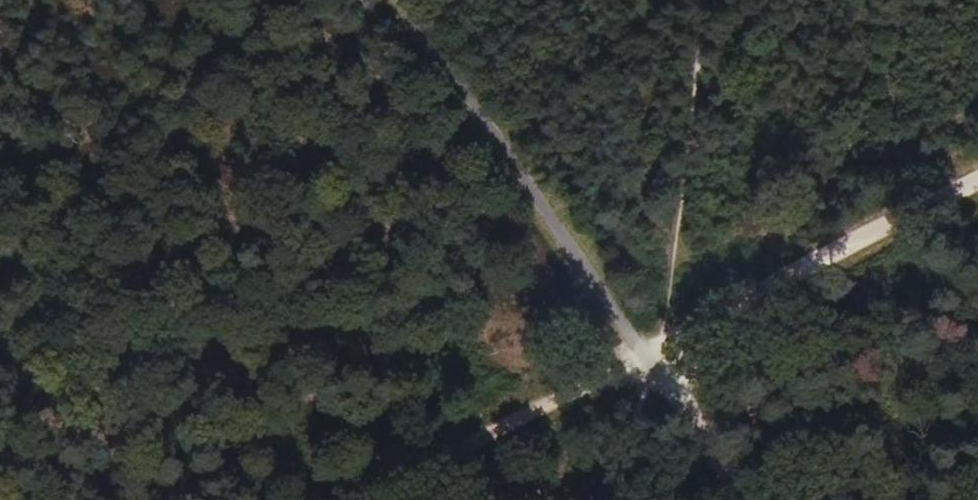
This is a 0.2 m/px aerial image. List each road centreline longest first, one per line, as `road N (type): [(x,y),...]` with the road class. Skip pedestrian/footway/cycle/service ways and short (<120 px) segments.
road 1 (track): [(399,0),(651,366)]
road 2 (track): [(977,197),(651,366)]
road 3 (track): [(651,366),(381,499)]
road 4 (track): [(651,366),(746,499)]

